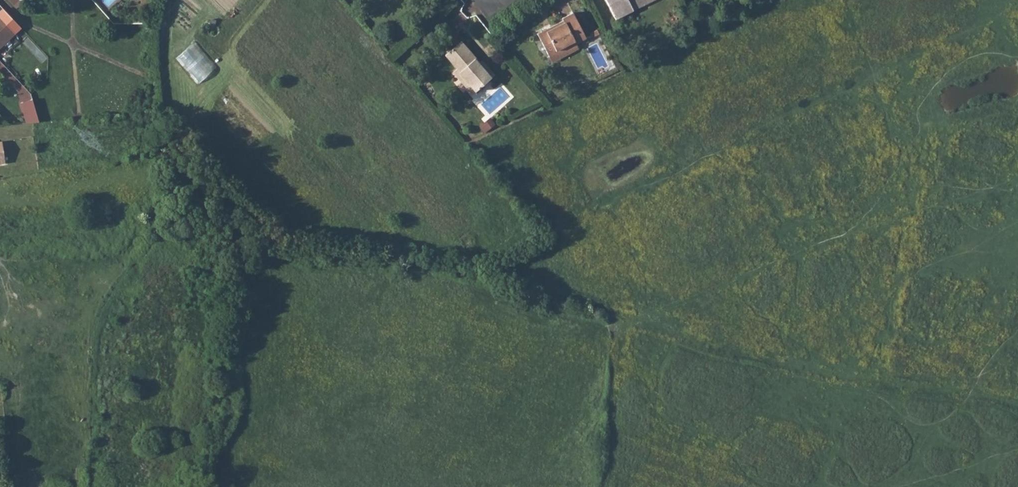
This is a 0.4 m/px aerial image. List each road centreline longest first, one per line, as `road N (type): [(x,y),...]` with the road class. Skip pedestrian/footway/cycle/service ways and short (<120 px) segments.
road 1 (track): [(177,212),(0,239)]

